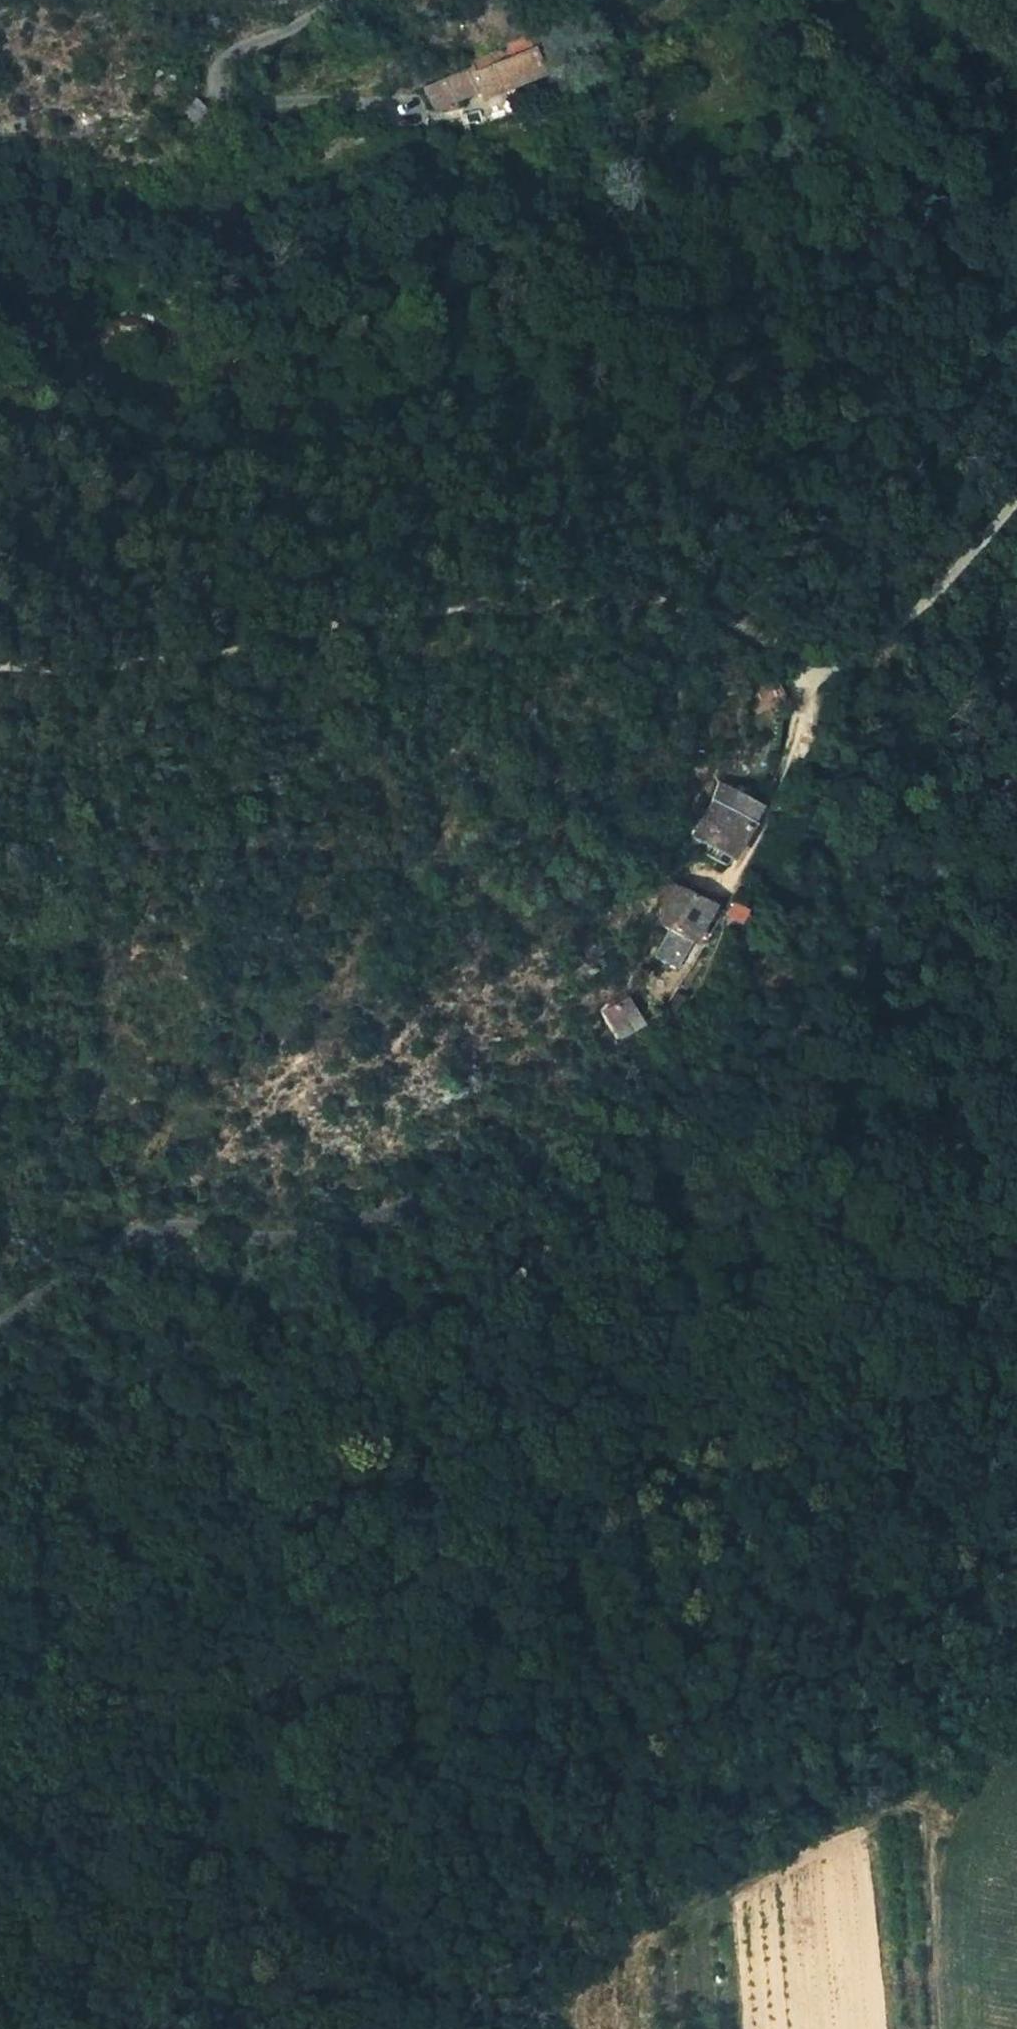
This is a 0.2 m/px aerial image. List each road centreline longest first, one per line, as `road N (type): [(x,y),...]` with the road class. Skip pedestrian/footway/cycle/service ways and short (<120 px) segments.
road 1 (unclassified): [(0,1323),(43,1301),(121,1234),(341,1222),(560,1159),(744,1072),(991,833),(1016,735)]
road 2 (unclassified): [(1016,497),(939,594),(840,664),(803,671),(789,750)]
road 3 (unclassified): [(344,0),(214,75),(223,104),(402,107)]

